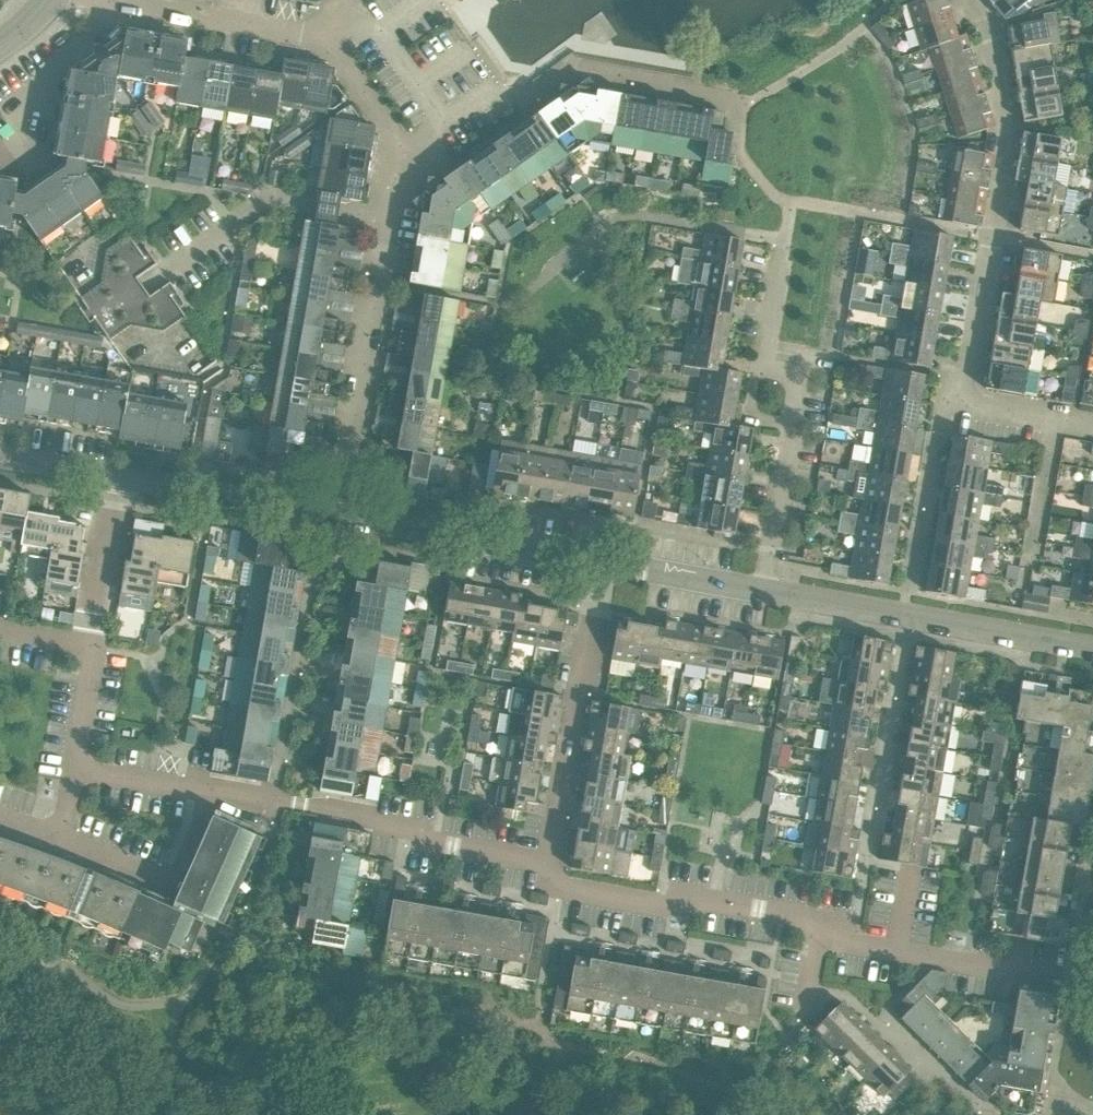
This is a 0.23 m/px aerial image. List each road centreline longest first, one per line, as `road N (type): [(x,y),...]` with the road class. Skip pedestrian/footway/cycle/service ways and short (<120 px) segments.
road 1 (residential): [(1092,979),(852,941),(785,913),(713,902),(657,906),(559,885),(549,866)]
road 2 (residential): [(965,0),(985,31),(1011,127),(973,400),(1076,419)]
road 3 (residential): [(761,586),(798,350),(771,346),(800,202)]
road 4 (residential): [(341,514),(369,373),(360,358),(365,320),(379,307),(404,153)]
road 5 (residential): [(761,586),(1092,648)]
road 6 (residential): [(549,866),(436,841),(402,823),(232,788)]
road 7 (residential): [(603,560),(549,866)]
road 8 (residential): [(72,771),(118,474)]
road 9 (residential): [(341,514),(603,560)]
road 10 (residential): [(232,788),(171,882),(55,832)]
road 11 (residential): [(118,474),(341,514)]
road 12 (residential): [(128,5),(31,93),(25,154)]
road 13 (residential): [(232,788),(72,771)]
road 14 (residential): [(603,560),(761,586)]
road 15 (residential): [(404,153),(329,40)]
road 16 (residential): [(128,5),(254,27)]
road 17 (residential): [(404,153),(508,82)]

